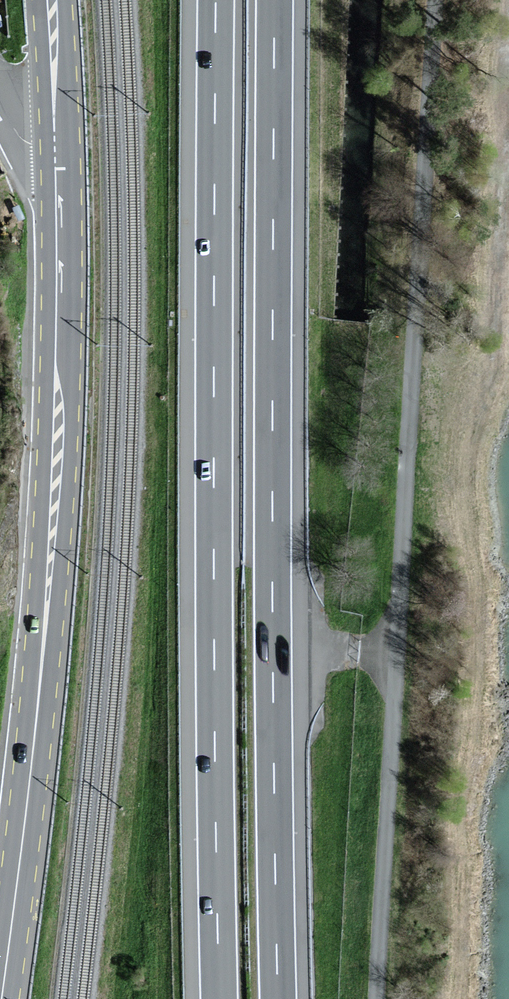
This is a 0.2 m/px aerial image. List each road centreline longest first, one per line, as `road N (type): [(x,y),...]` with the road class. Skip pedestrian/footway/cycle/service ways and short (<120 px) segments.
road 1 (unclassified): [(437,0),(377,998)]
road 2 (motorway): [(215,0),(219,998)]
road 3 (motorway): [(278,998),(275,0)]
road 4 (primary): [(55,169),(63,453),(50,627),(1,998)]
road 5 (primary): [(51,0),(55,169)]

